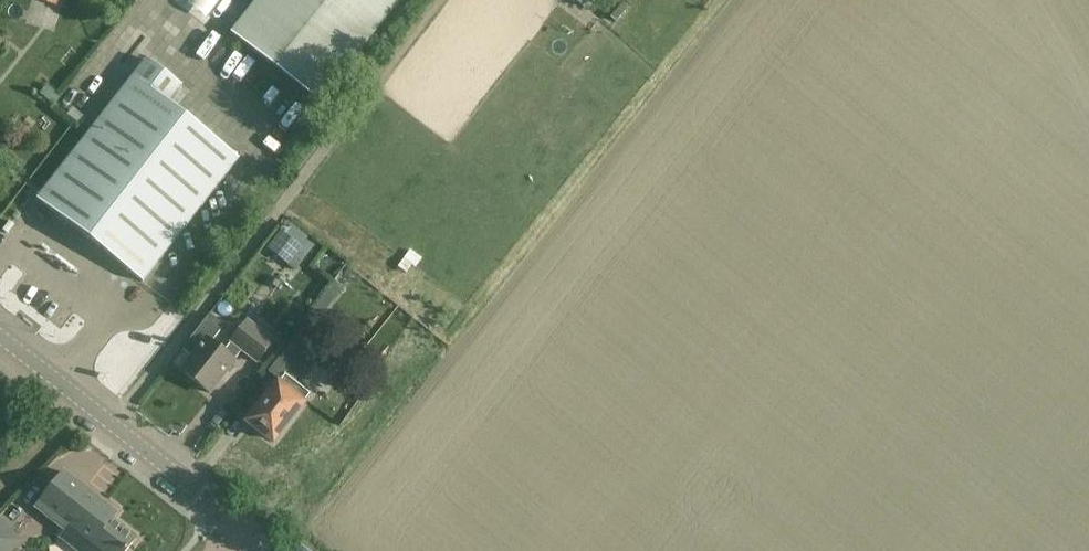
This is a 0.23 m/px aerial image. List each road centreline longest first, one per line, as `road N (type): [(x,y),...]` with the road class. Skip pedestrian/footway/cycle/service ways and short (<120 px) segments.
road 1 (tertiary): [(0,336),(242,529)]

